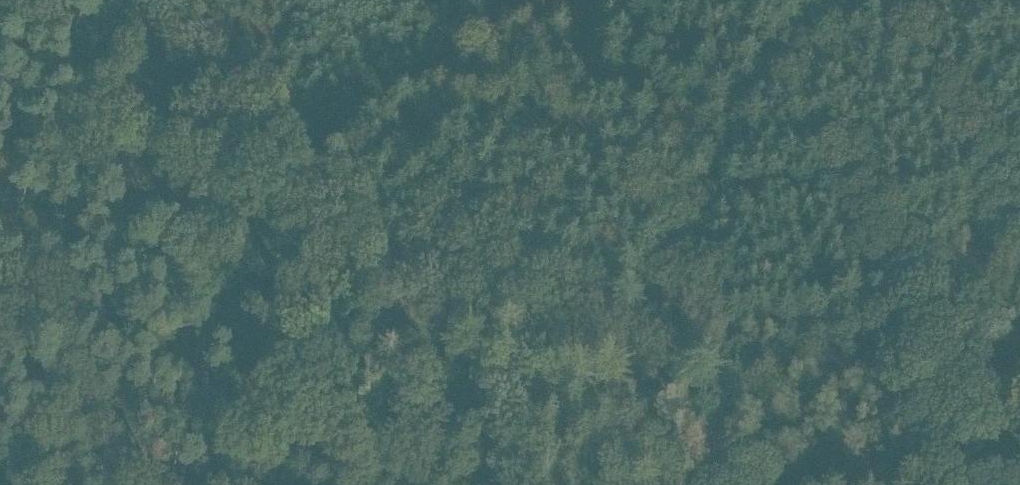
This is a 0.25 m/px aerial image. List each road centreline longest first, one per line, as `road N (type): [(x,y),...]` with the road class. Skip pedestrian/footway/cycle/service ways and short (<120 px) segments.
road 1 (track): [(966,484),(917,352),(1019,228)]

